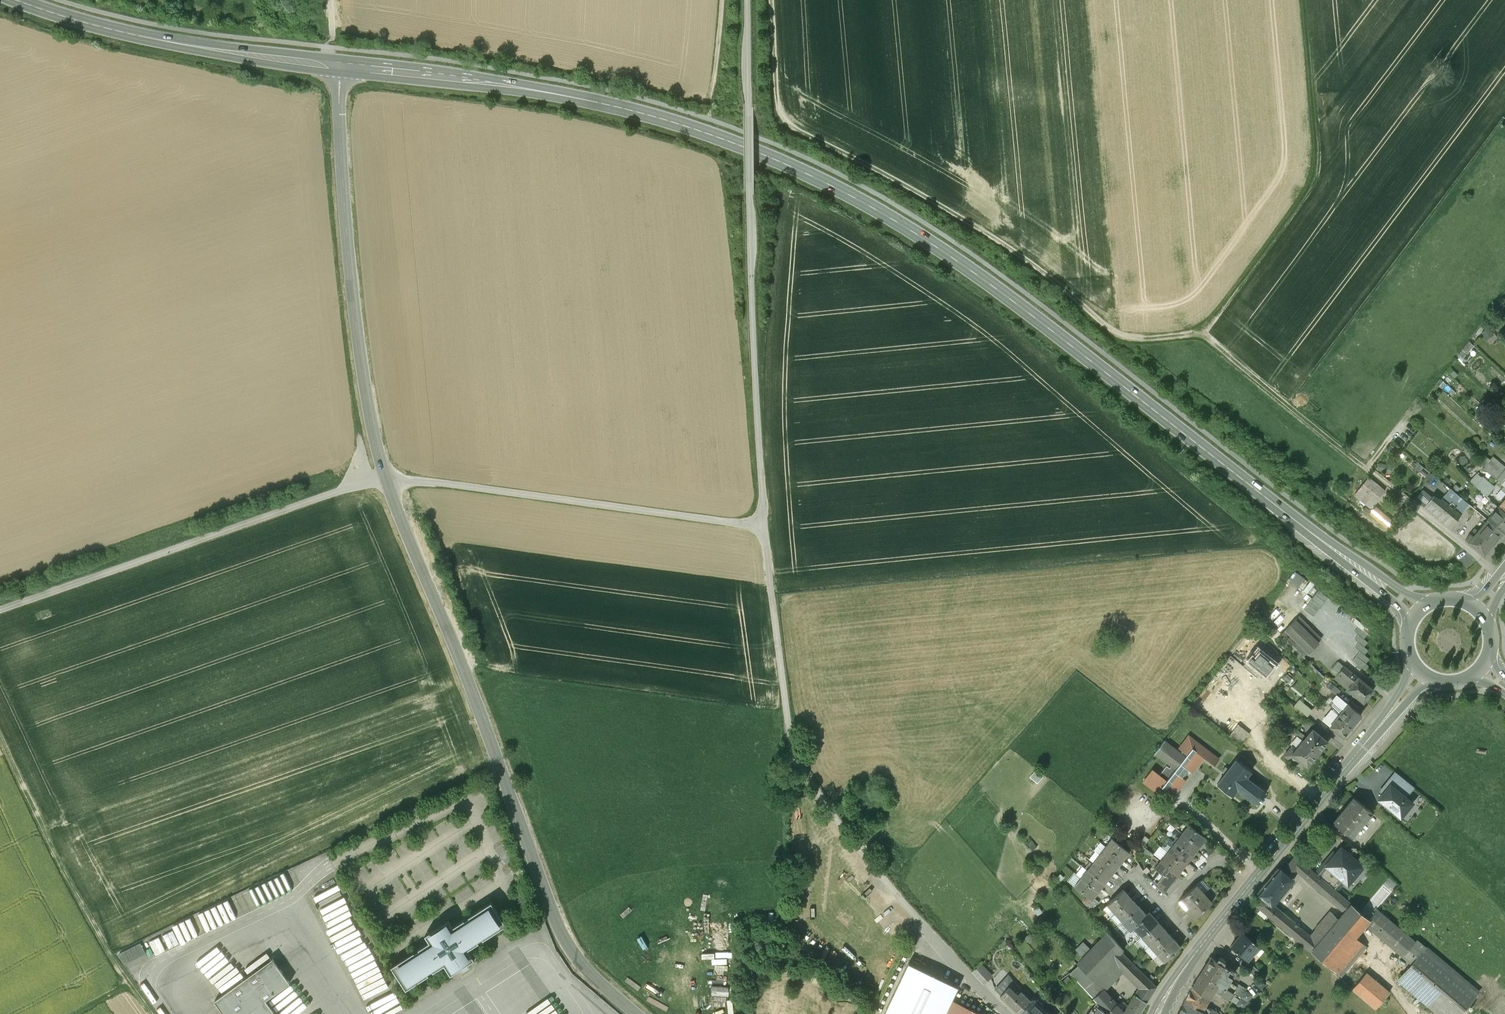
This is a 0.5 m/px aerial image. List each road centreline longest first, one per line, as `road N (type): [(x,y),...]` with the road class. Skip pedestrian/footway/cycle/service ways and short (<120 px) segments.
road 1 (secondary): [(337,67),(598,103),(762,154),(952,261),(1342,553)]
road 2 (tertiary): [(337,67),(353,320),(383,478),(571,954),(637,1013)]
road 3 (unclassified): [(1012,1013),(871,860),(796,739),(762,528),(748,107)]
road 4 (track): [(0,615),(383,478),(762,528)]
road 5 (track): [(772,0),(783,125),(1021,257),(1132,342),(1198,334)]
road 6 (track): [(1198,334),(1322,174),(1305,0)]
road 7 (secondary): [(12,0),(145,39),(337,67)]
road 8 (track): [(1368,471),(1198,334)]
road 9 (secondary): [(1342,773),(1248,886)]
road 10 (secondary): [(1412,660),(1395,699),(1342,773)]
road 11 (secondary): [(1342,773),(1432,679)]
road 12 (track): [(722,0),(707,119)]

